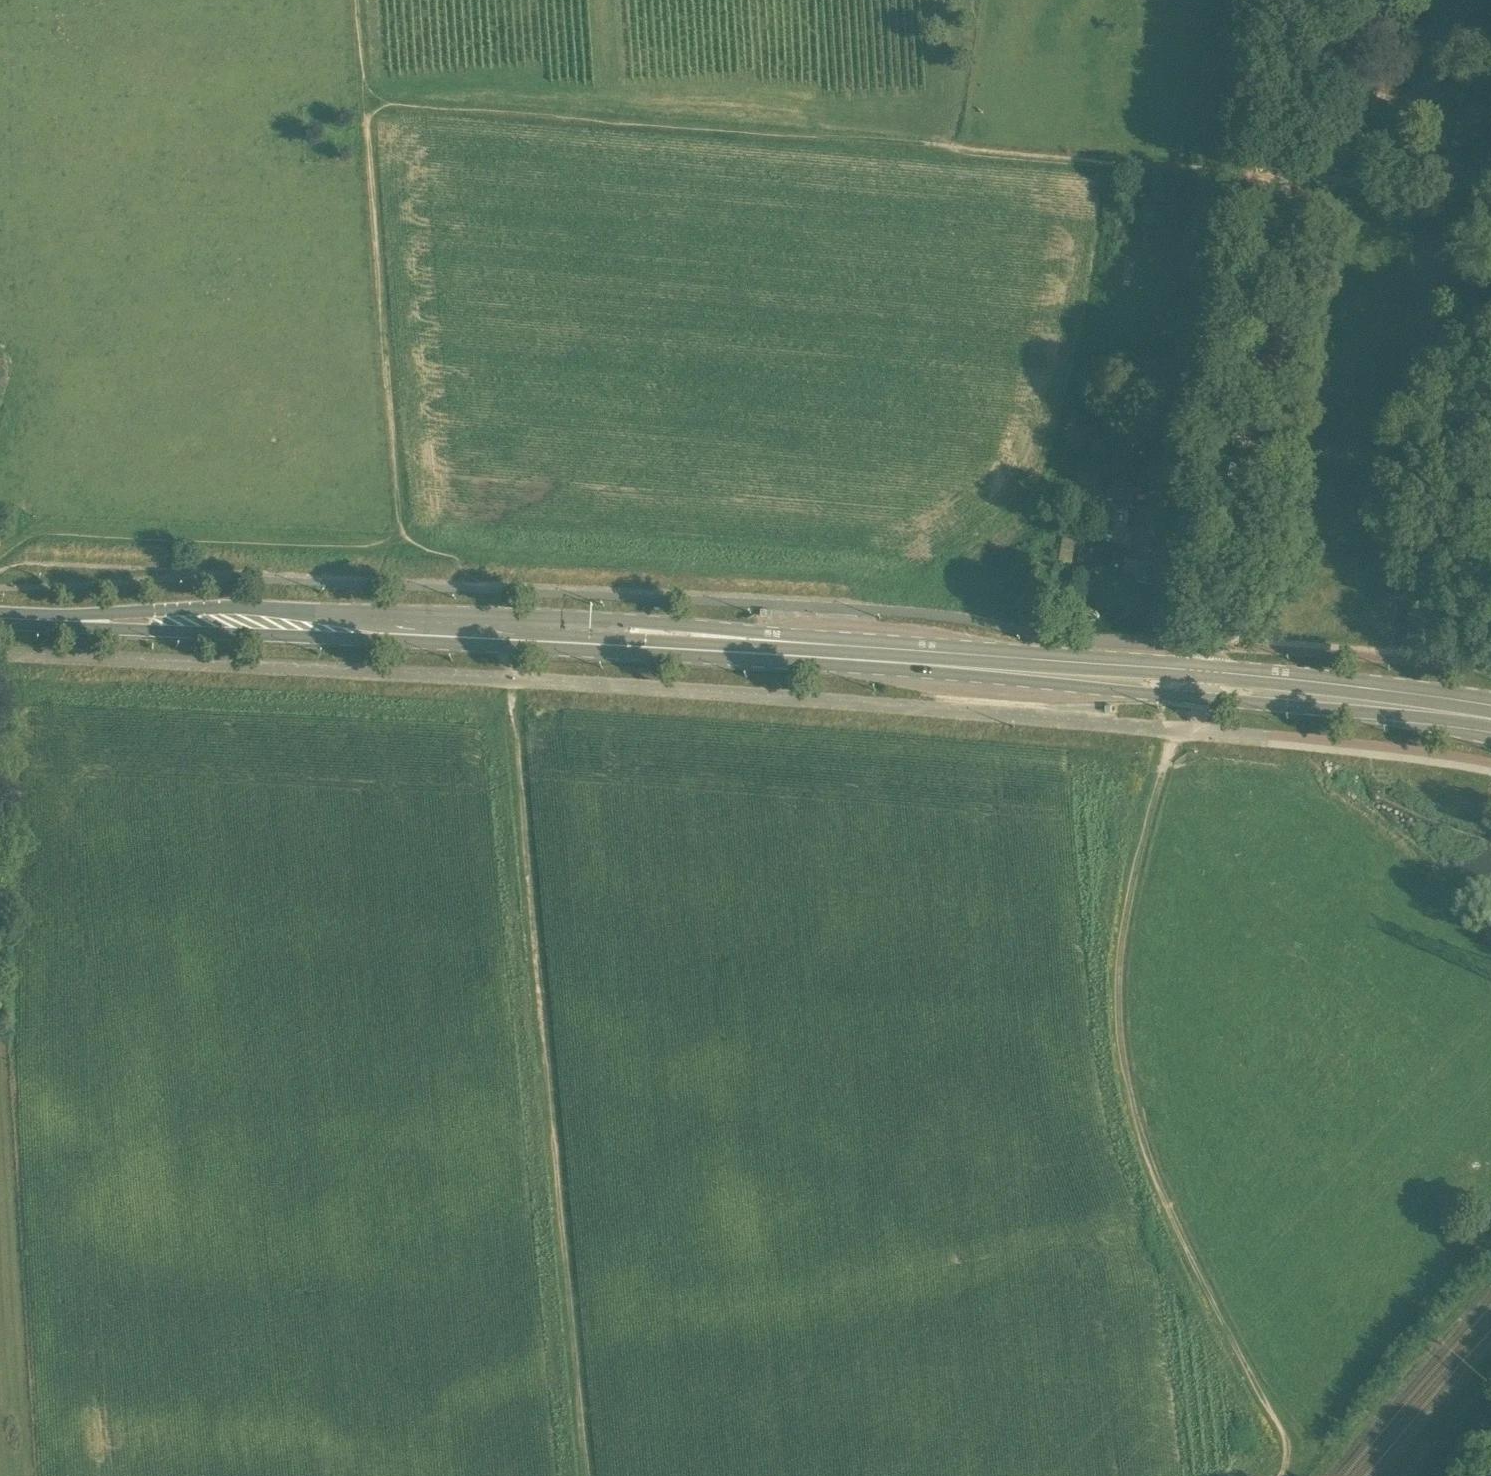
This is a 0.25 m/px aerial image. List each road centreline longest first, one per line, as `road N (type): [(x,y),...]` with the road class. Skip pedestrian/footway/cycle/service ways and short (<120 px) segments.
road 1 (primary): [(1204,670),(424,626),(358,610),(213,607),(0,617)]
road 2 (primary): [(0,618),(851,666),(1201,697)]
road 3 (track): [(365,101),(1283,178)]
road 4 (unclassified): [(1204,670),(1312,0)]
road 5 (primary): [(1201,697),(1326,705),(1490,730)]
road 6 (primary): [(1490,703),(1204,670)]

